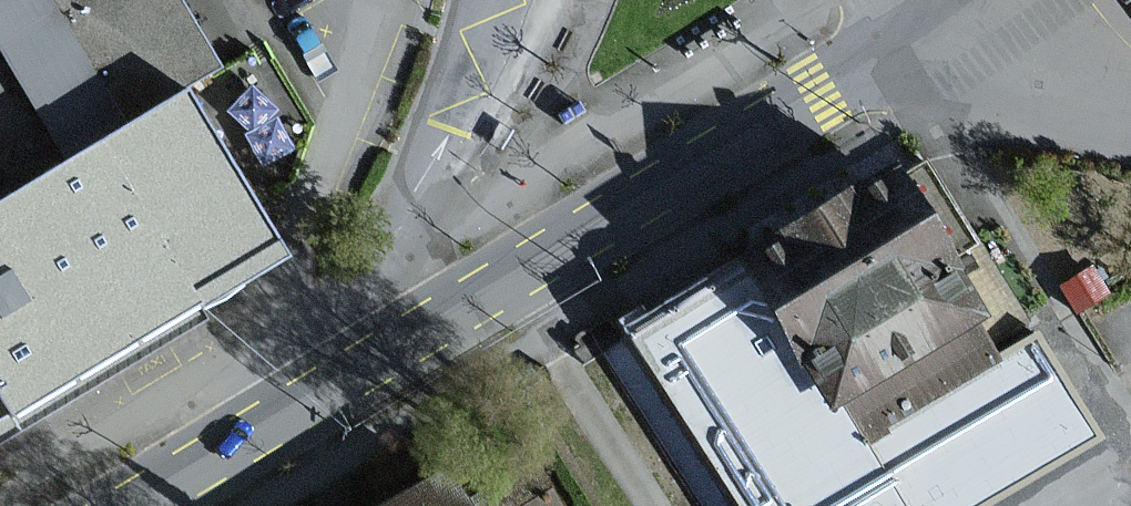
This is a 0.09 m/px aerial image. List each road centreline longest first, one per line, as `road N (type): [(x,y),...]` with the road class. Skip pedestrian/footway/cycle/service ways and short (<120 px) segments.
road 1 (tertiary): [(977,13),(825,93),(131,505)]
road 2 (tertiary): [(977,13),(1130,90)]

